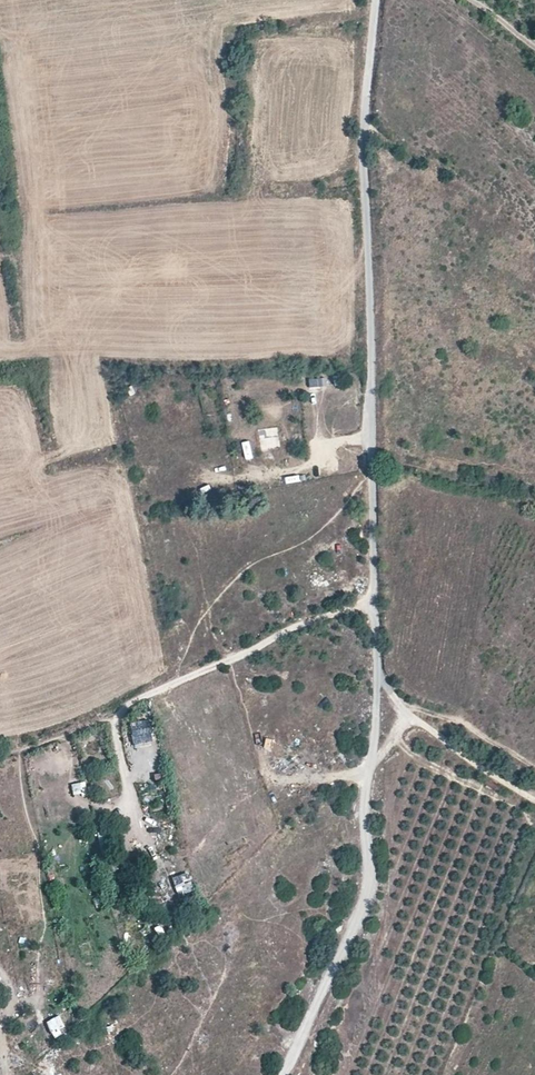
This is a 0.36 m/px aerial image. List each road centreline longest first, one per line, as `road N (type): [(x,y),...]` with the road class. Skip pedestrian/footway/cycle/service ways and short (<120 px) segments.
road 1 (track): [(413,721),(380,683),(366,120),(378,0)]
road 2 (track): [(380,683),(366,786),(413,721),(534,806)]
road 3 (unclassified): [(285,1074),(371,887),(366,786)]
road 4 (track): [(378,607),(333,613),(129,704)]
road 5 (track): [(177,1074),(234,964)]

